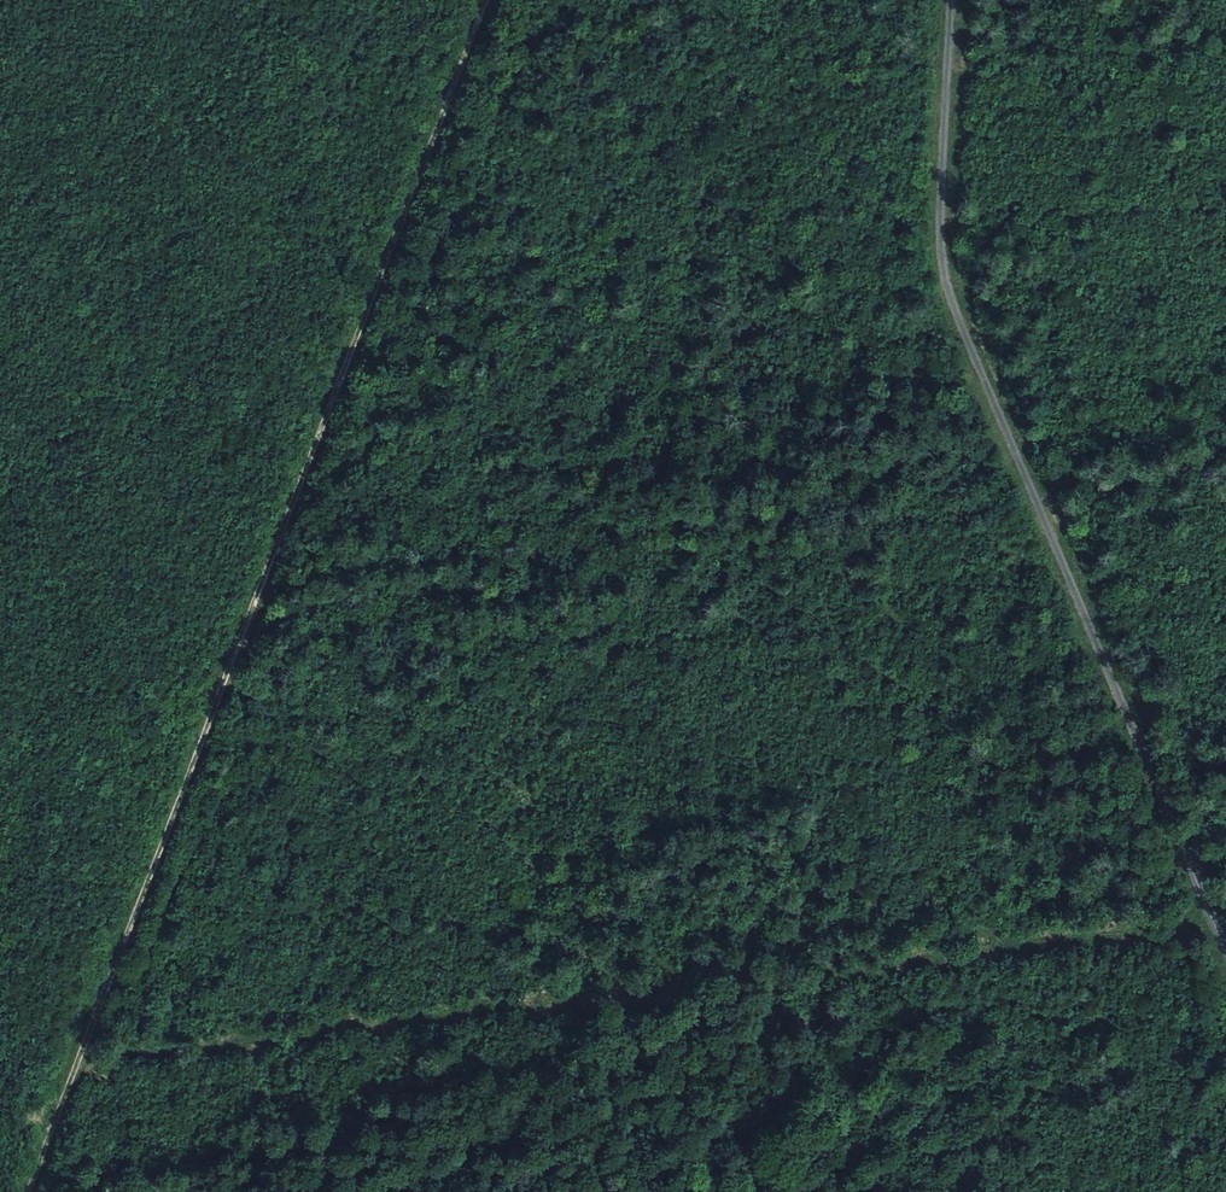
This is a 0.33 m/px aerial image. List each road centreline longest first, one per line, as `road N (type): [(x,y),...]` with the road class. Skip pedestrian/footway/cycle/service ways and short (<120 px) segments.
road 1 (track): [(98,1045),(483,0)]
road 2 (track): [(952,0),(942,244),(952,302),(1211,922)]
road 3 (track): [(44,1191),(98,1045)]

